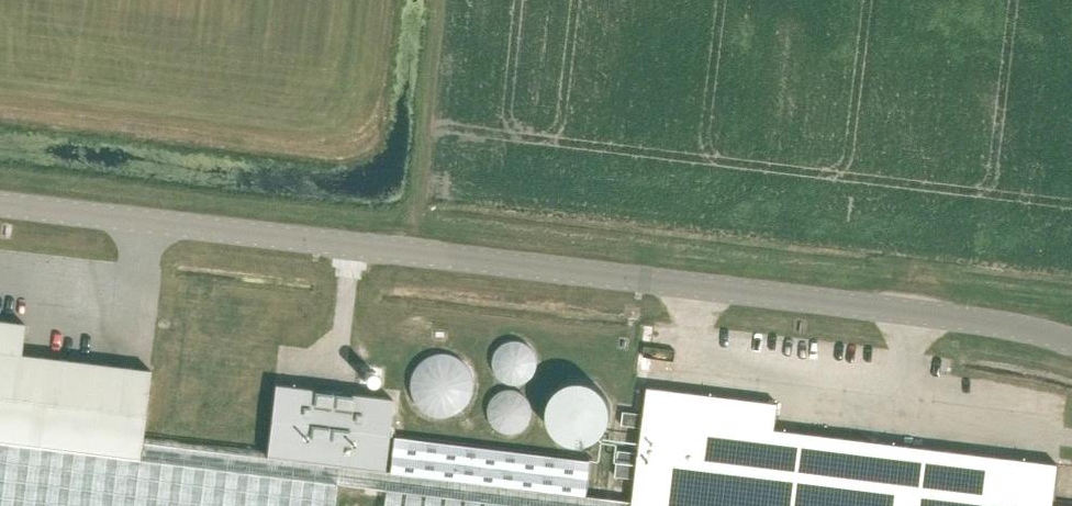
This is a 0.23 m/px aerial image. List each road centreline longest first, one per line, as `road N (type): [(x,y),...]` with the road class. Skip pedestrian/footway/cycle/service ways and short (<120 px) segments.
road 1 (unclassified): [(1071,342),(1005,324),(0,201)]

